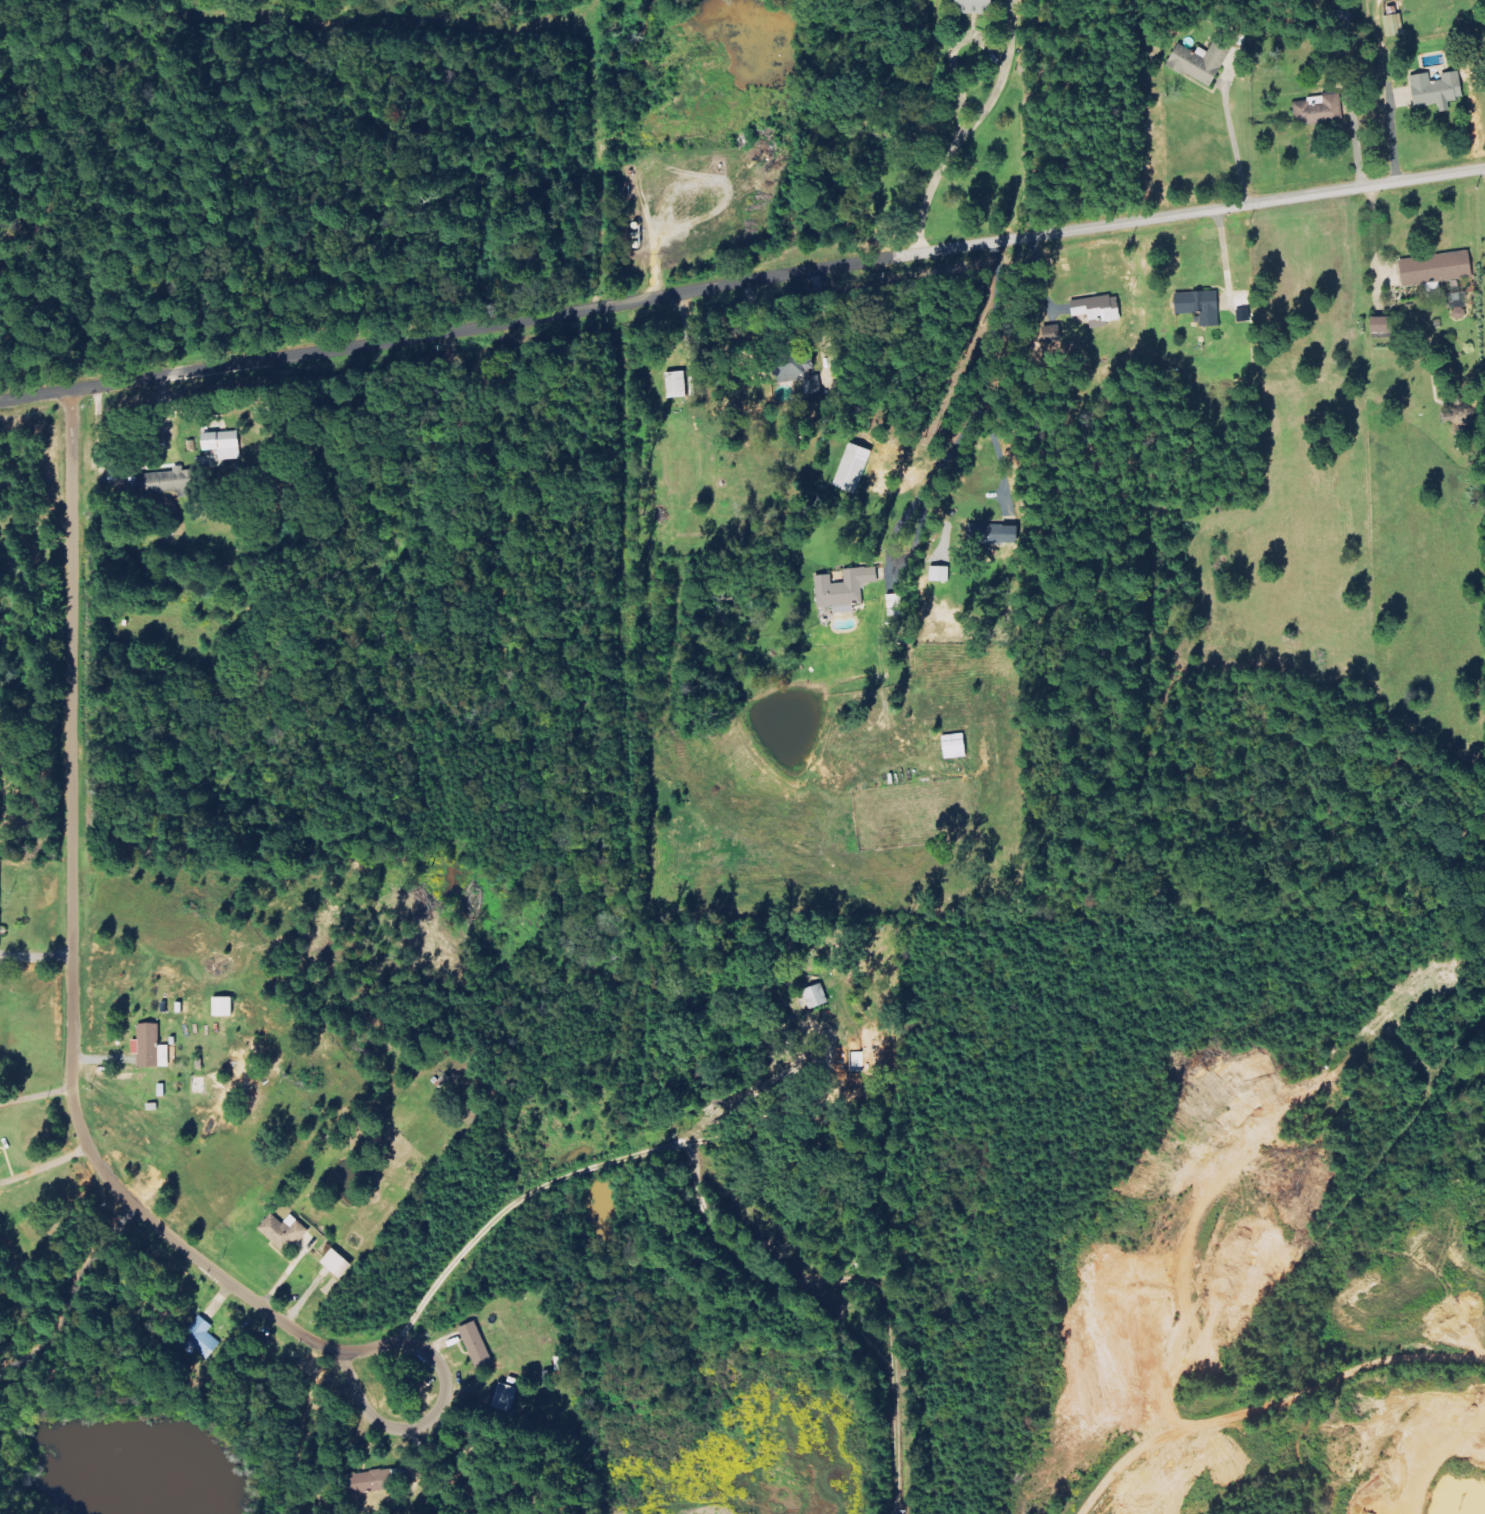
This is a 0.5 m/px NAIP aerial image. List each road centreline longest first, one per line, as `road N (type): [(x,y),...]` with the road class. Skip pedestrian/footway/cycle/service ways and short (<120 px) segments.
road 1 (residential): [(0,401),(1484,172)]
road 2 (residential): [(341,1354),(301,1337),(134,1207),(90,1149),(79,1118),(76,390)]
road 3 (track): [(1484,1359),(1372,1365),(1283,1403),(1159,1438),(1136,1451),(1086,1513)]
road 4 (residential): [(441,1388),(434,1362),(410,1345),(341,1354),(381,1425),(413,1427),(441,1388)]

